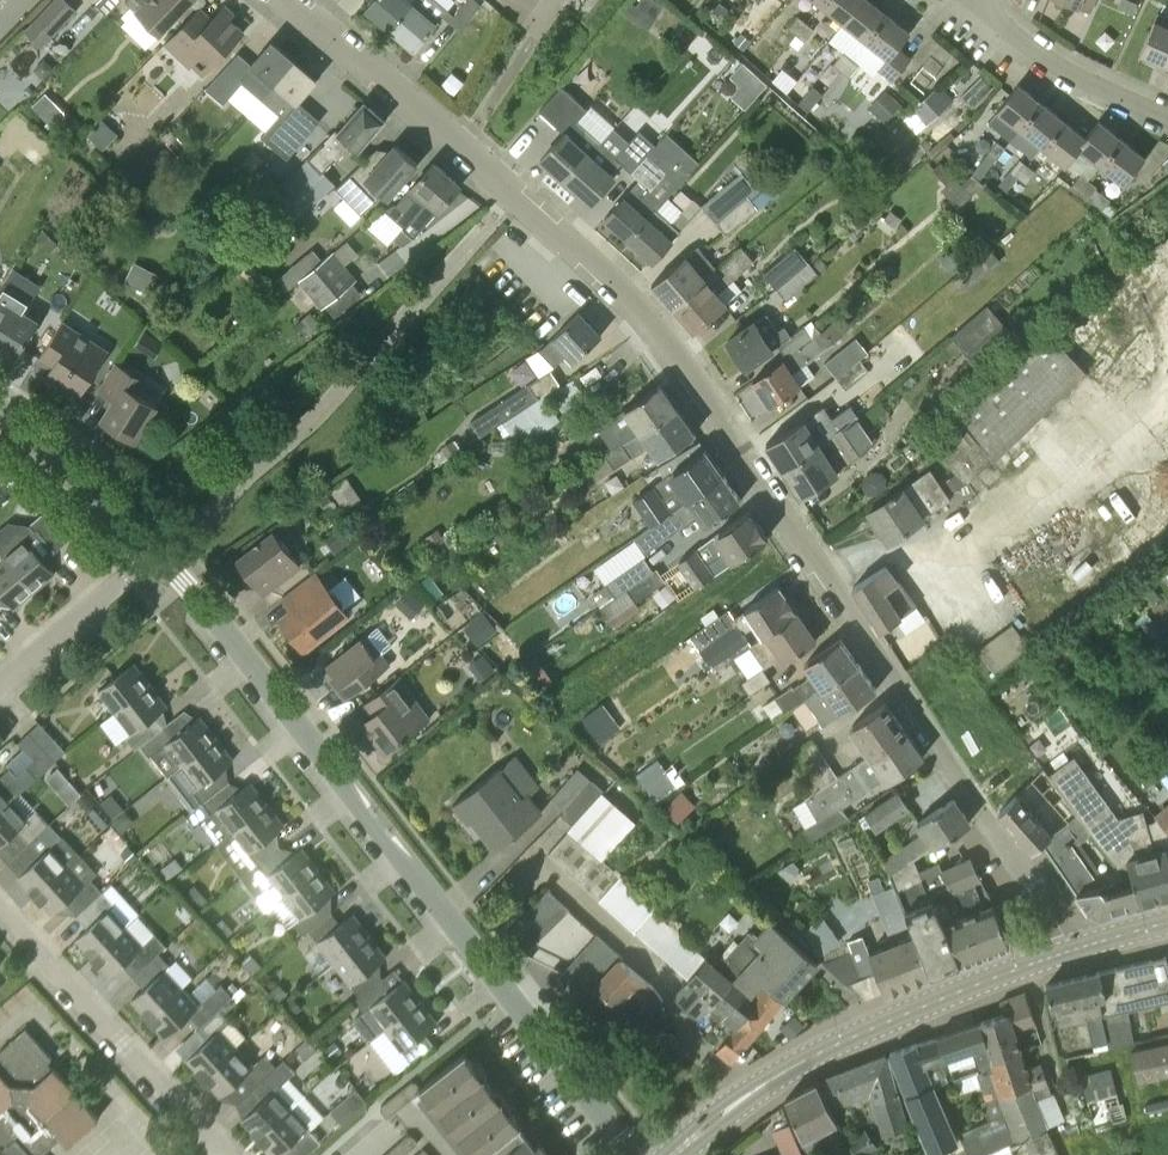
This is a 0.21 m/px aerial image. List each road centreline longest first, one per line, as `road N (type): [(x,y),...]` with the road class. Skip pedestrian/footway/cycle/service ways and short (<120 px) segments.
road 1 (residential): [(1073,949),(649,323),(296,0)]
road 2 (residential): [(637,1154),(154,551)]
road 3 (secondary): [(674,1154),(755,1091),(853,1036),(1073,949)]
road 4 (residential): [(225,1154),(0,912)]
road 5 (residential): [(1167,119),(1063,69),(998,21),(984,0)]
road 6 (residential): [(154,551),(0,410)]
road 7 (residential): [(0,681),(154,551)]

